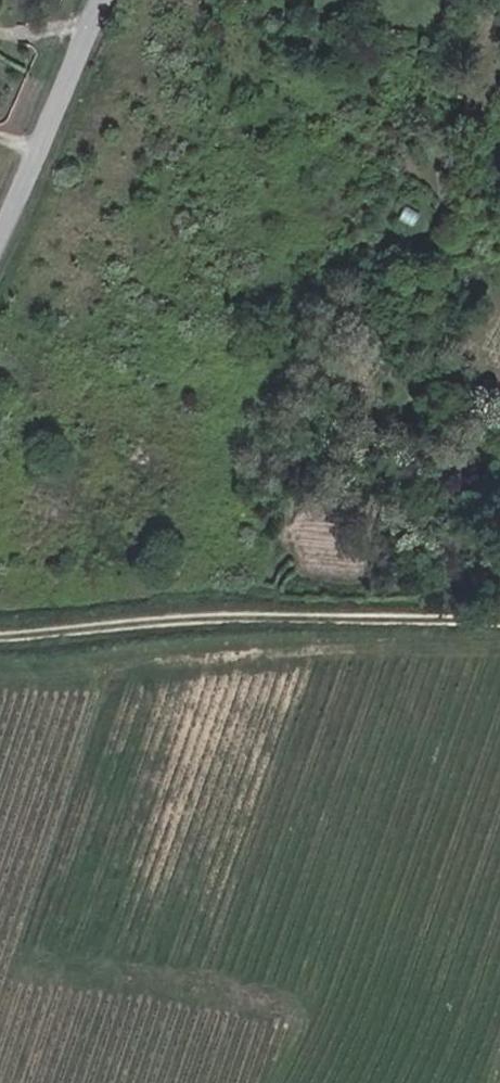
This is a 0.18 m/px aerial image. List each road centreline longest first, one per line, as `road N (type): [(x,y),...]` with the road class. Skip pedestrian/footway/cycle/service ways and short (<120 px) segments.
road 1 (track): [(0,638),(251,621),(499,627)]
road 2 (unclassified): [(0,251),(107,0)]

